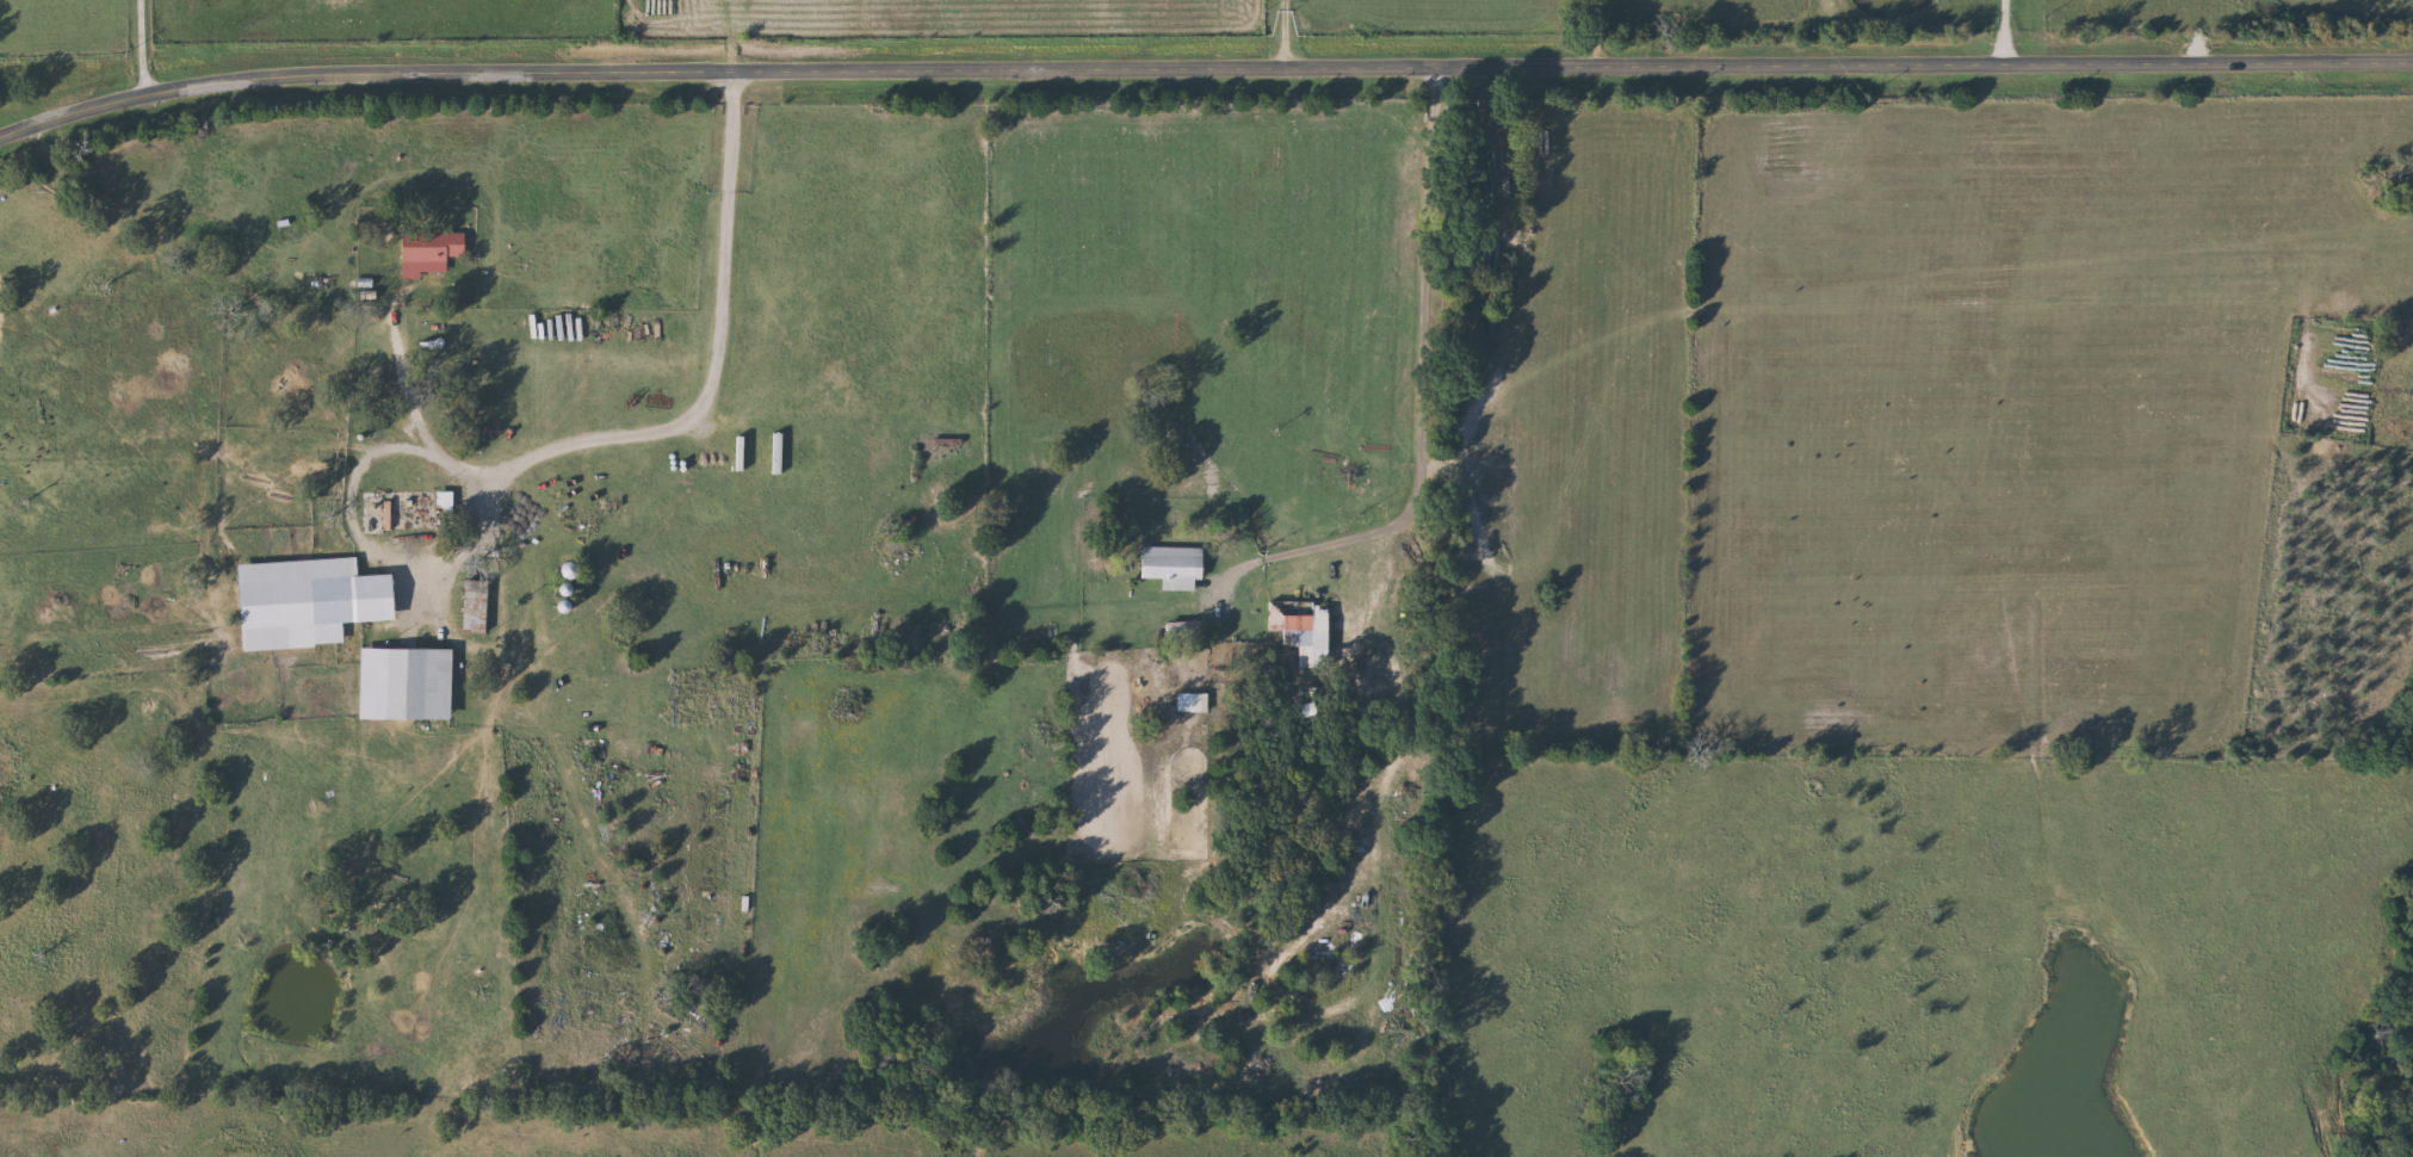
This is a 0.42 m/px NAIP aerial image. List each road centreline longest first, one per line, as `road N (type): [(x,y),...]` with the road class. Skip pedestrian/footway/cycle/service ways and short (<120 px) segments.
road 1 (secondary): [(0,134),(156,85),(271,72),(2412,54)]
road 2 (residential): [(661,67),(663,177),(578,179)]

